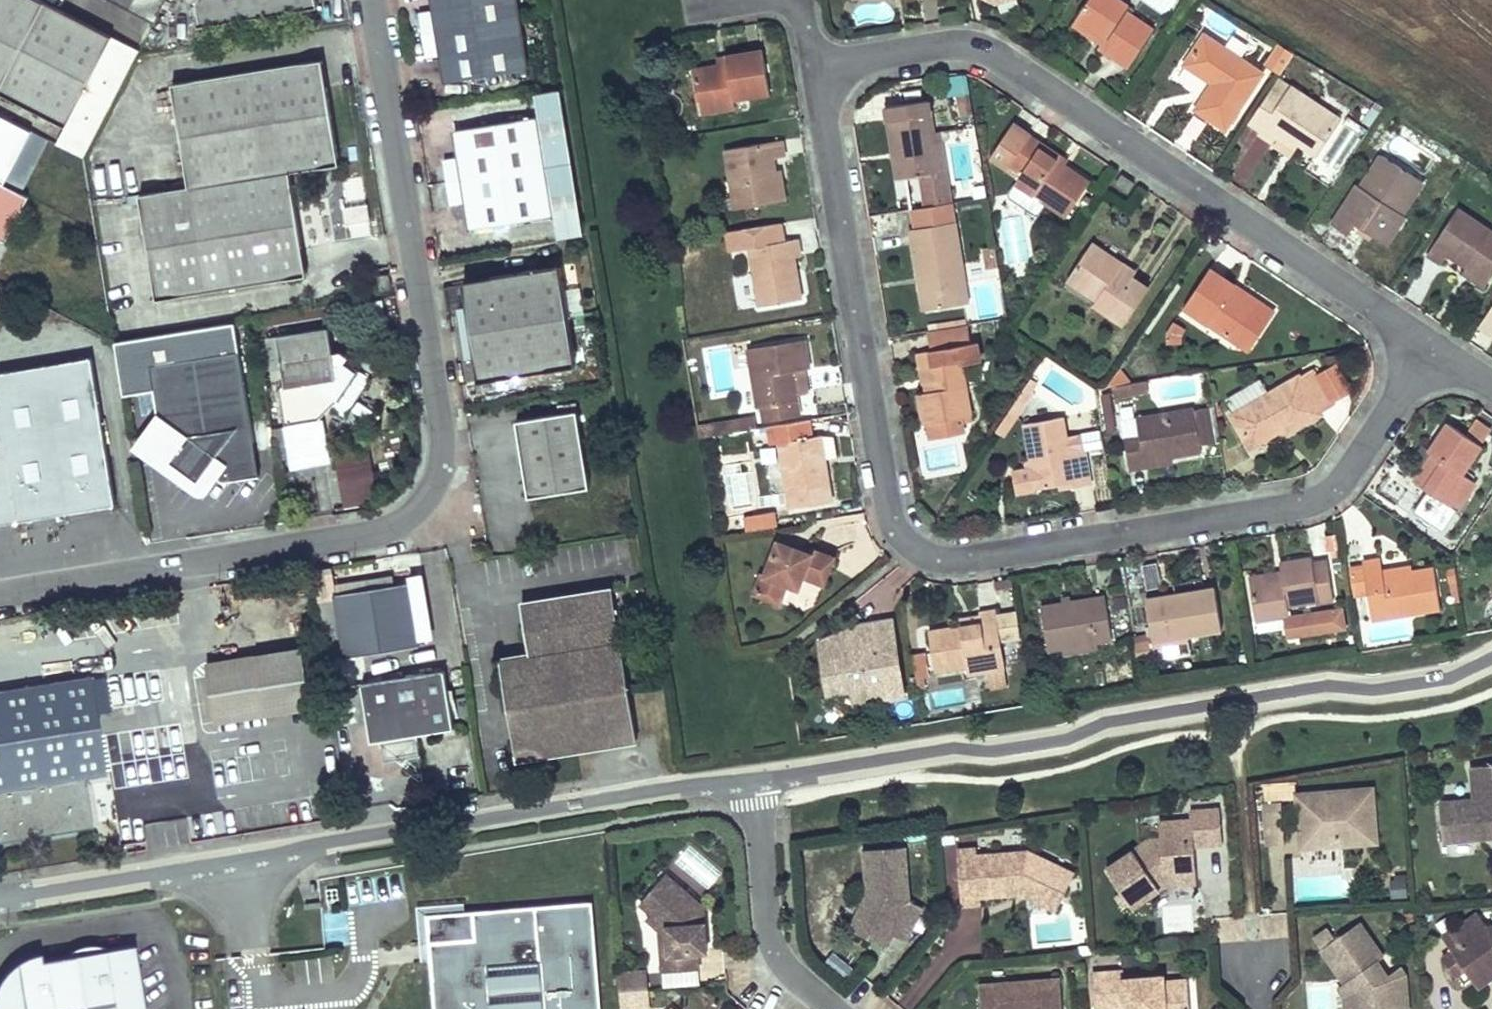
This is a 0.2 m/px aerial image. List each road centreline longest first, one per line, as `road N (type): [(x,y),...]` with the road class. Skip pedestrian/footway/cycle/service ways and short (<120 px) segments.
road 1 (residential): [(814,69),(889,518),(916,552),(958,563),(1305,506),(1346,477),(1434,351)]
road 2 (residential): [(0,596),(362,538),(405,517),(421,499),(441,431),(370,0)]
road 3 (residential): [(753,777),(0,899)]
road 4 (residential): [(1491,658),(1442,679),(1352,689),(1314,684),(1135,714),(1050,743),(926,749),(753,777)]
road 5 (residential): [(1434,351),(982,49),(947,45),(814,69)]
road 6 (residential): [(753,777),(769,940),(792,978),(830,1008)]

